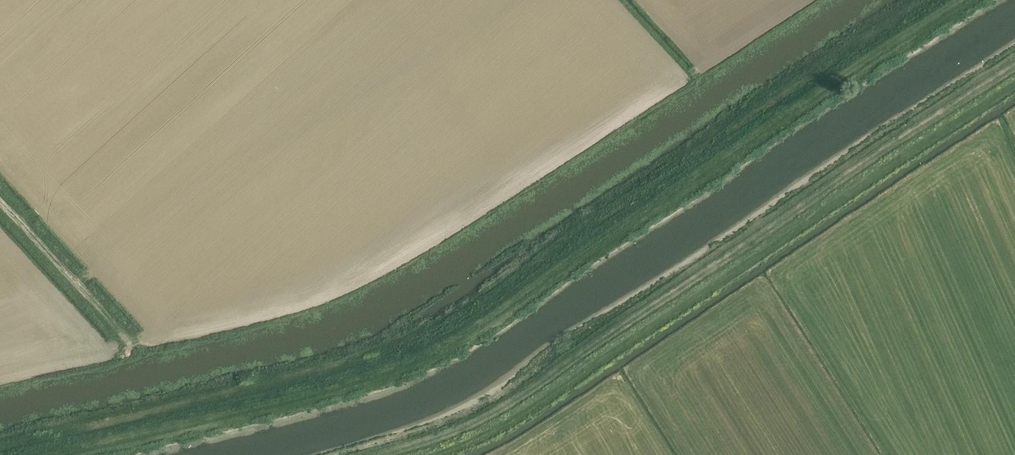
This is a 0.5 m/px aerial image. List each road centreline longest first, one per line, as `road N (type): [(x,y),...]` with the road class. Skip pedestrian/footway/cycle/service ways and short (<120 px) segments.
road 1 (track): [(7,454),(334,373),(402,345),(671,178),(934,0)]
road 2 (track): [(424,454),(493,425),(1014,74)]
road 3 (track): [(128,338),(0,201)]

